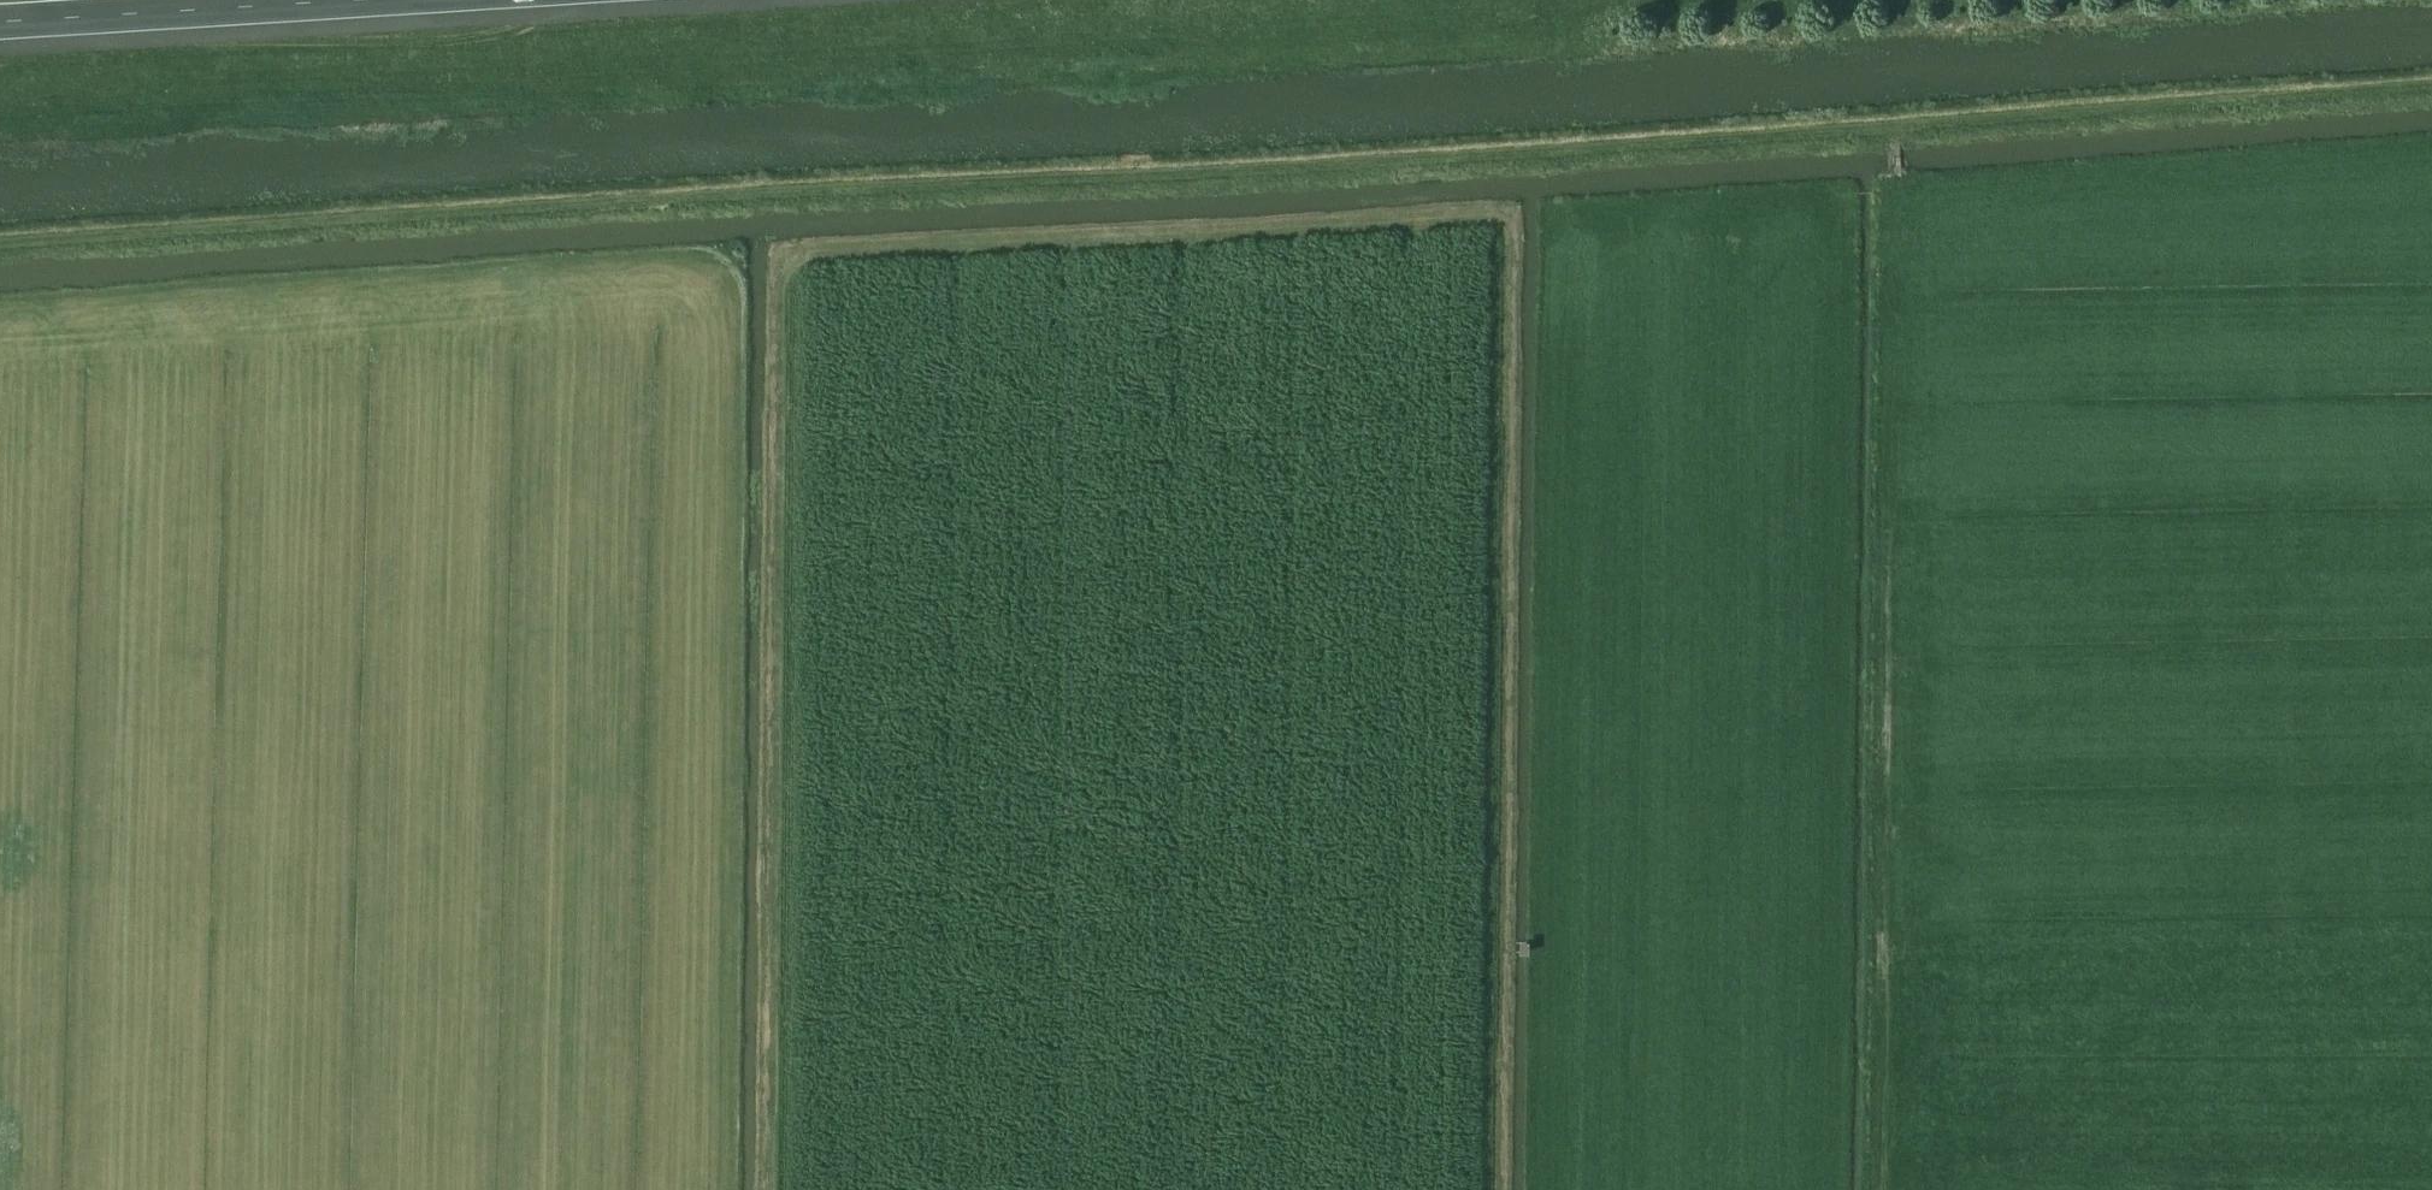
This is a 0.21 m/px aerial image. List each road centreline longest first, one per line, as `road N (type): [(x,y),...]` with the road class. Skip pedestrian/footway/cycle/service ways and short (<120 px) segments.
road 1 (motorway): [(0,22),(356,0)]

